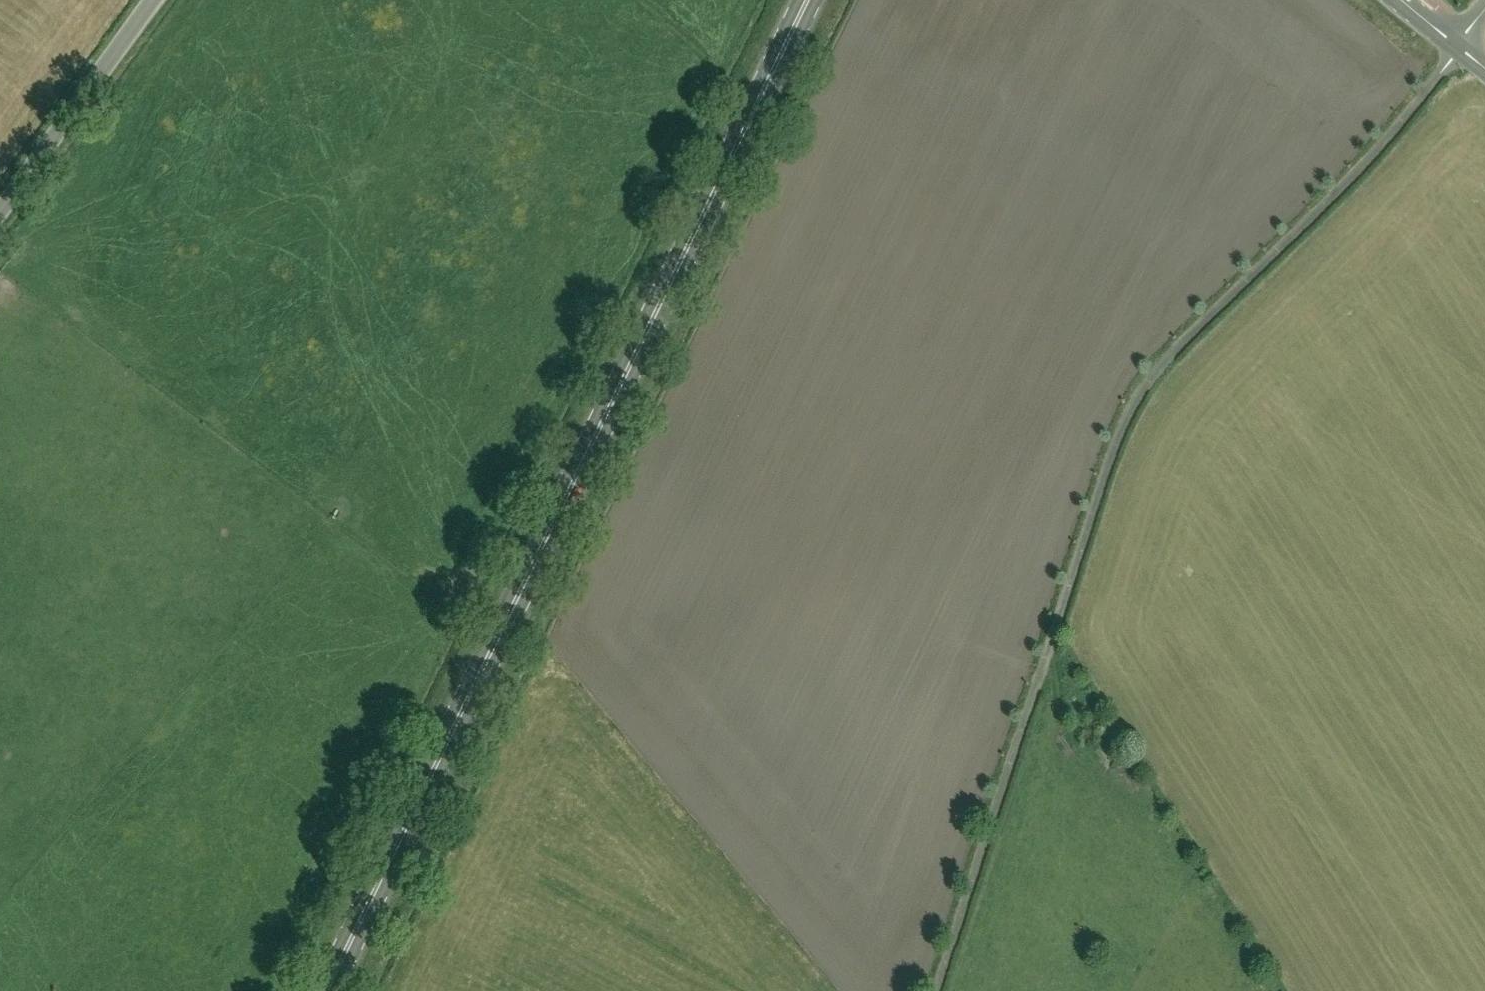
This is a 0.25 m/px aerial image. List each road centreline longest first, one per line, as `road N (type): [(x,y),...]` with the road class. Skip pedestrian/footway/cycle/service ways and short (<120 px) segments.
road 1 (primary): [(324,990),(807,0)]
road 2 (unclassified): [(0,209),(155,0)]

